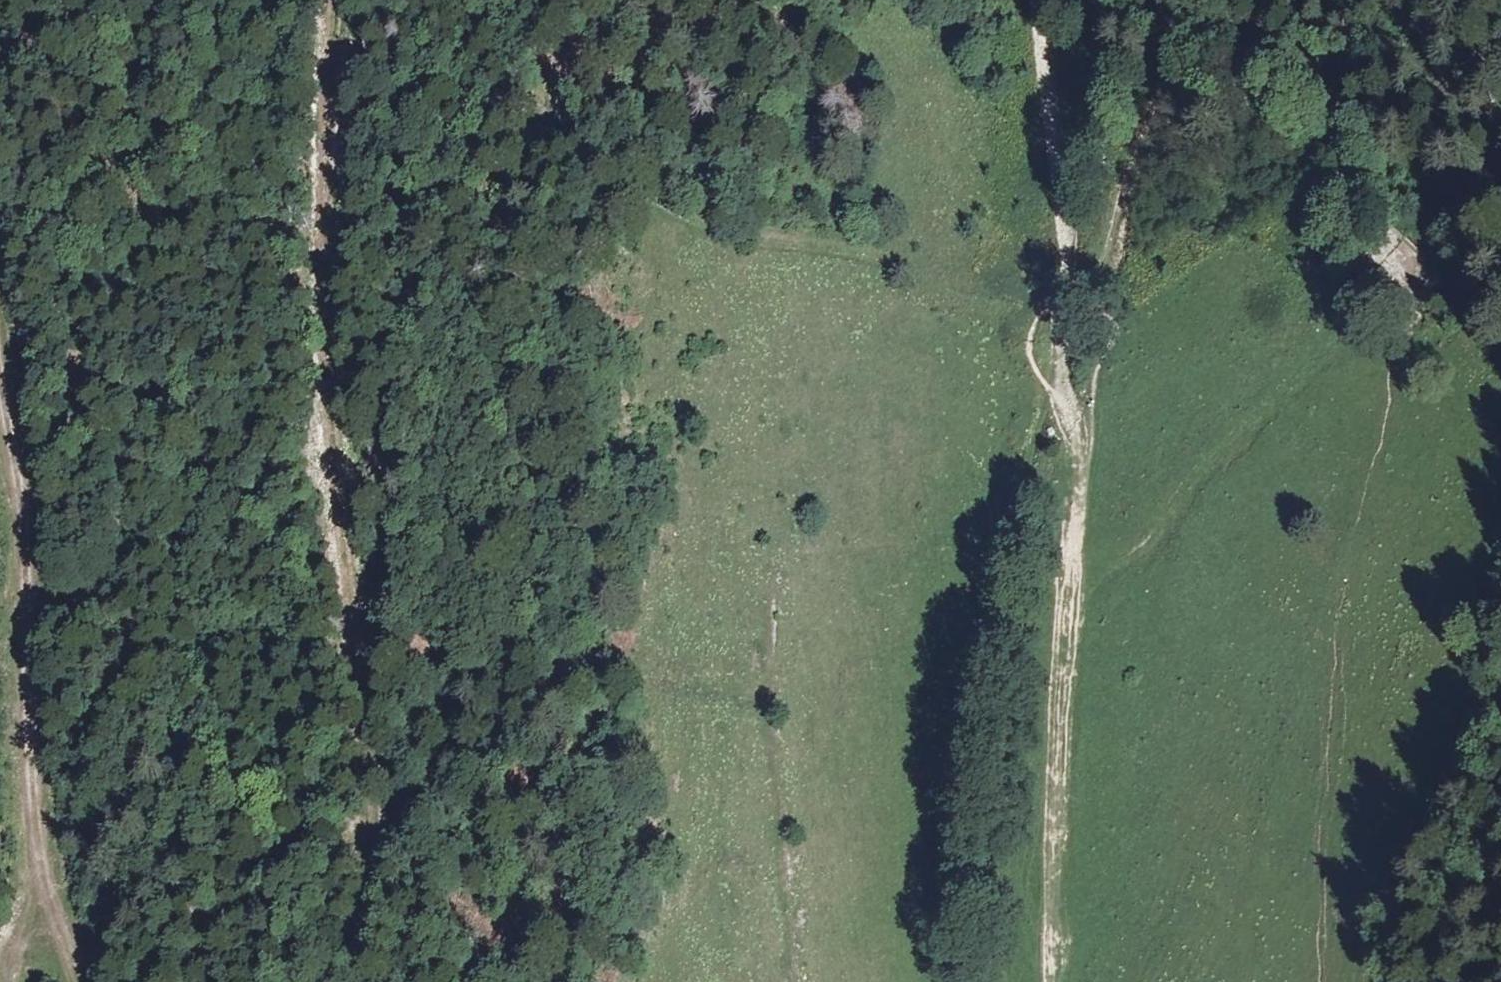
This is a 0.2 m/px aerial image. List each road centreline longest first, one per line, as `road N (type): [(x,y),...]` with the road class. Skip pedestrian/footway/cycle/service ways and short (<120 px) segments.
road 1 (track): [(1044,0),(1073,457),(1050,981)]
road 2 (track): [(41,872),(27,715),(25,549),(0,382)]

